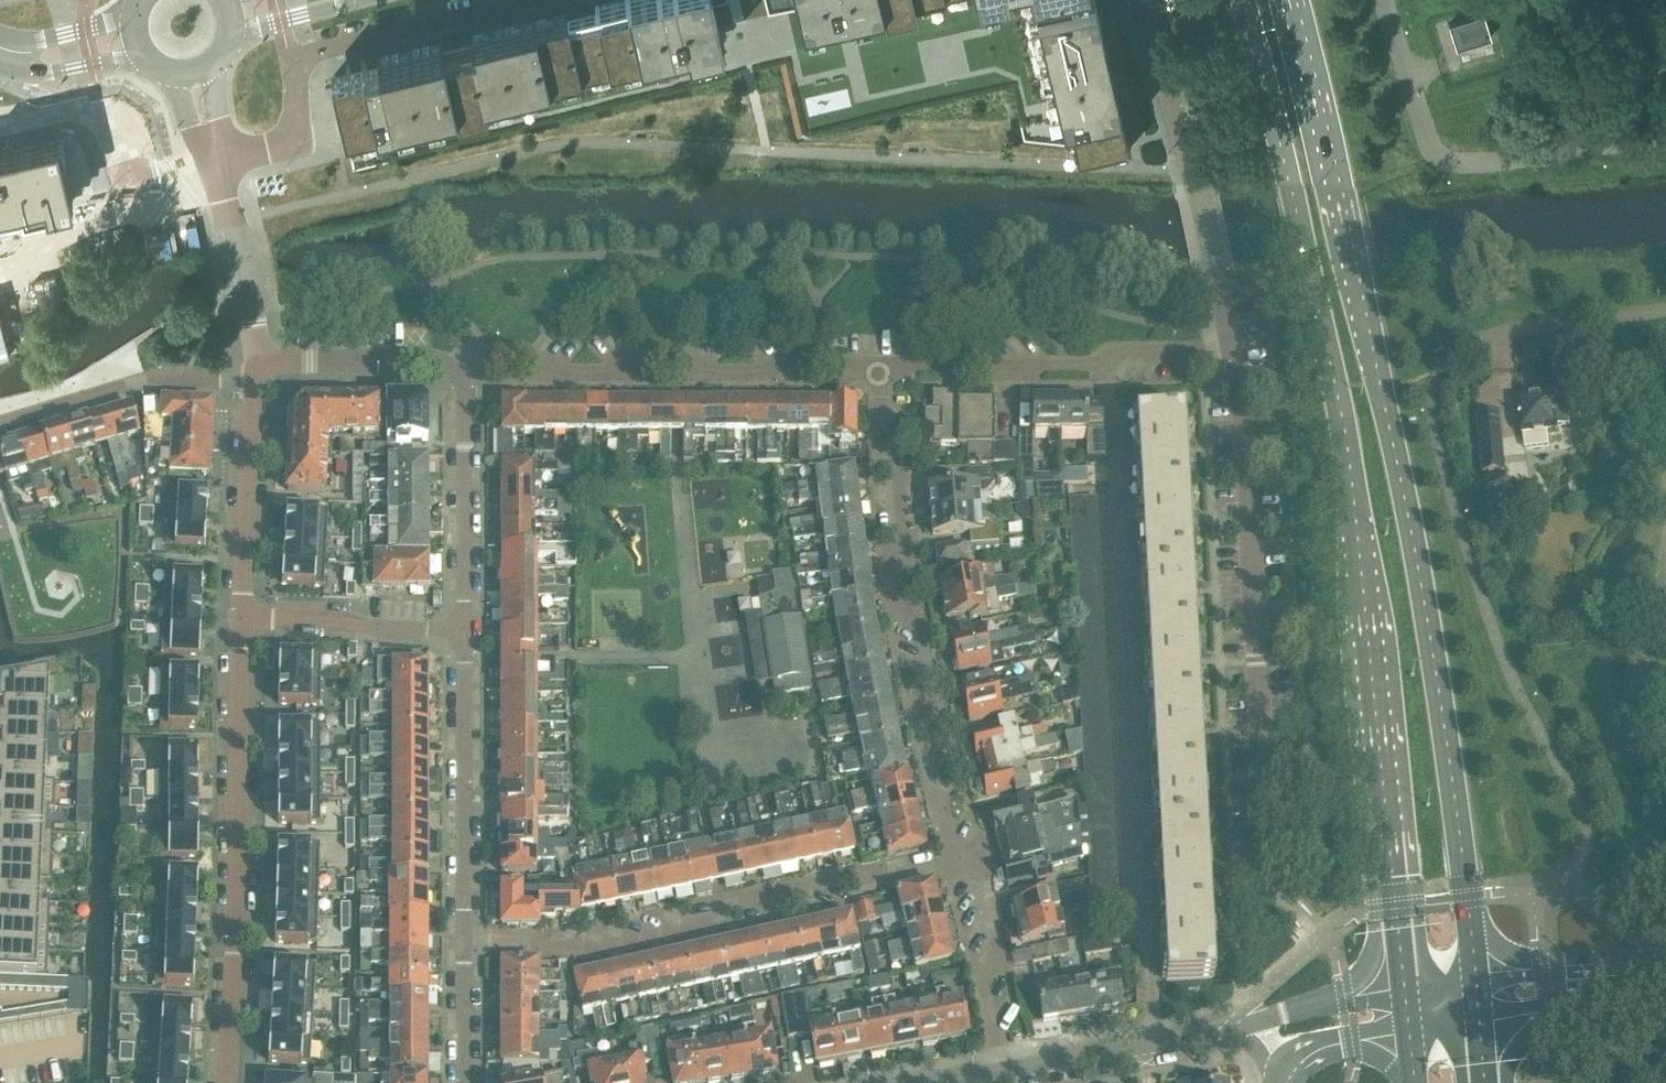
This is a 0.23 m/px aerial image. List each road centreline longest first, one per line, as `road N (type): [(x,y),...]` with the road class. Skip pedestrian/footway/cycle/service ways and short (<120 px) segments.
road 1 (secondary): [(1243,0),(1344,429),(1405,992)]
road 2 (secondary): [(1477,981),(1429,627),(1295,0)]
road 3 (residential): [(949,862),(912,709),(933,670),(923,630),(894,614),(886,570),(905,544),(899,477),(882,447),(882,368)]
road 4 (residential): [(1267,864),(1232,350)]
road 5 (residential): [(465,938),(545,939),(565,953),(709,924),(742,899),(949,862)]
road 6 (residential): [(230,1082),(242,622)]
road 7 (residential): [(454,369),(486,353),(518,353),(537,374),(630,373),(656,355),(673,356),(687,371),(790,372),(804,358),(882,368)]
road 8 (residential): [(216,161),(296,141),(292,61),(547,0)]
road 9 (residential): [(1232,350),(1198,184),(1143,0)]
road 10 (residential): [(882,368),(1103,365),(1126,352),(1232,350)]
road 11 (residential): [(465,938),(463,629)]
road 12 (residential): [(216,161),(131,181),(95,105),(0,127)]
road 13 (residential): [(463,629),(464,389),(454,369)]
road 14 (residential): [(1004,1072),(983,980),(1001,950),(981,875),(949,862)]
road 15 (residential): [(242,622),(255,385)]
road 16 (tertiary): [(1235,1031),(1004,1072)]
road 17 (residential): [(463,629),(242,622)]
road 18 (unclassified): [(1458,351),(1505,333),(1665,311)]
road 19 (residential): [(257,360),(216,161)]
road 20 (residential): [(257,360),(428,359),(454,369)]
road 21 (tertiary): [(1405,992),(1235,1031)]
road 22 (unclassified): [(1482,1022),(1547,1011),(1647,972)]
road 23 (unclassified): [(1647,972),(1606,966),(1477,981)]
road 24 (residential): [(147,378),(0,423)]
road 25 (tertiary): [(0,70),(36,76),(146,58)]
road 26 (residential): [(463,1082),(465,938)]
road 27 (tertiary): [(136,10),(24,41),(0,32)]
road 28 (tertiary): [(1288,1082),(1302,1062),(1329,1047),(1408,1033)]
road 29 (tertiary): [(231,41),(360,0)]

